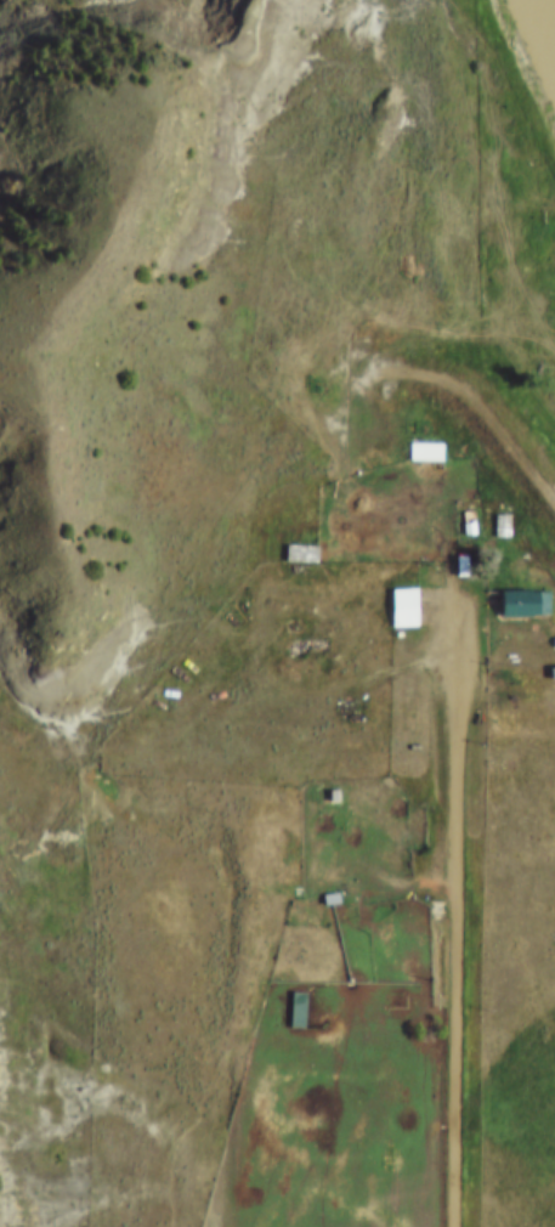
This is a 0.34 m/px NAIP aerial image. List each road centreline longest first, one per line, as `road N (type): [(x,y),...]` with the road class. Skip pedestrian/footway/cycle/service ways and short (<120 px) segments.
road 1 (residential): [(452,1226),(459,598)]

